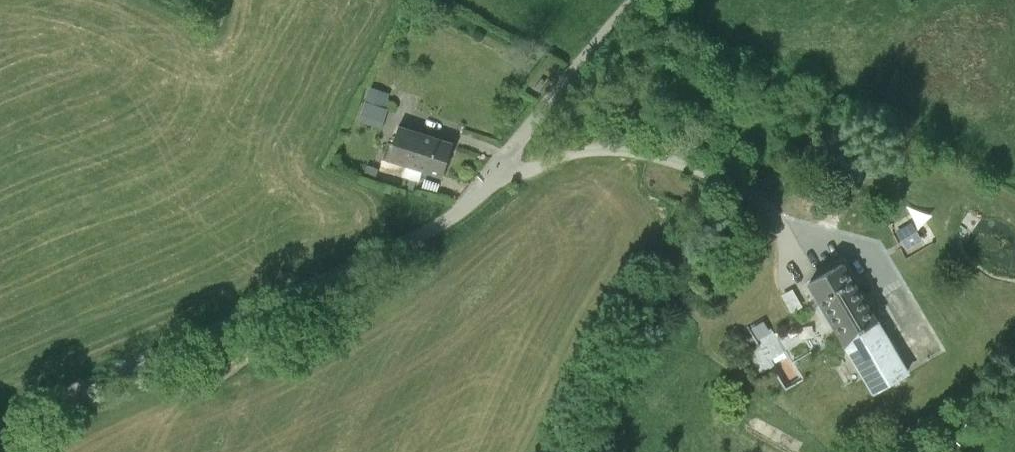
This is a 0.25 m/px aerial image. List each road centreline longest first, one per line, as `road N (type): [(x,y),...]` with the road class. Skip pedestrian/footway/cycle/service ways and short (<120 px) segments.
road 1 (unclassified): [(0,426),(330,286),(432,230),(494,177),(652,0)]
road 2 (track): [(289,304),(289,317),(195,408)]

